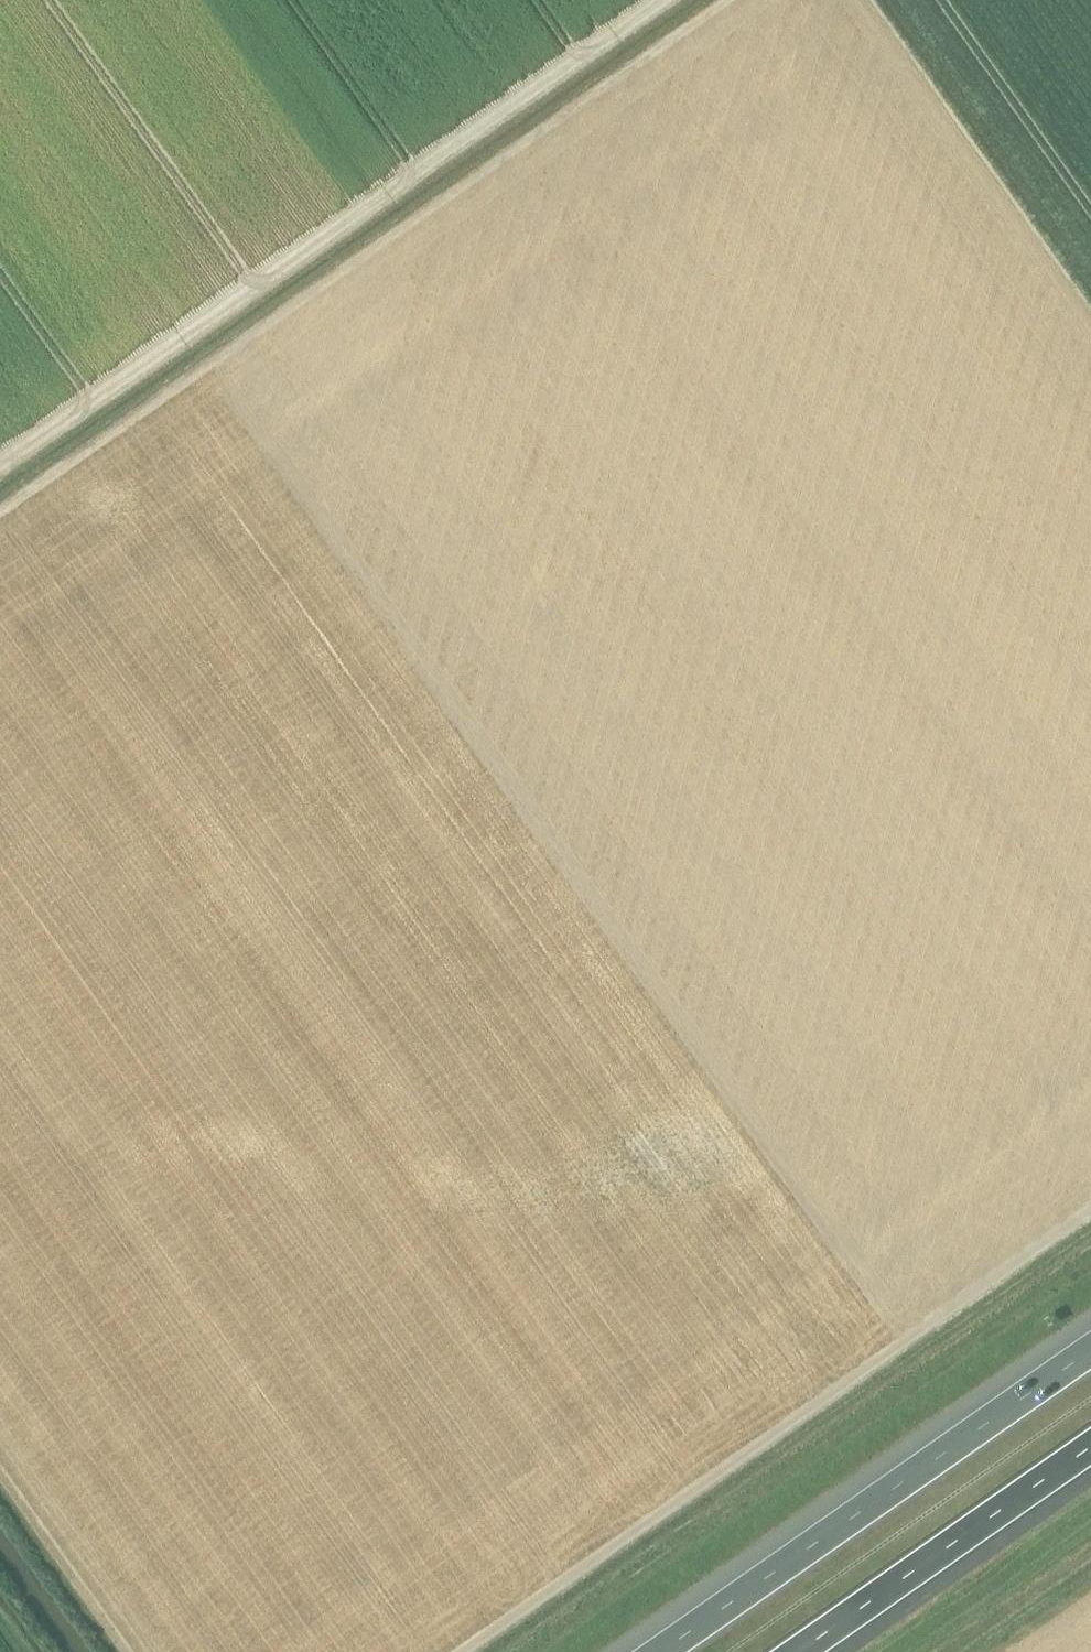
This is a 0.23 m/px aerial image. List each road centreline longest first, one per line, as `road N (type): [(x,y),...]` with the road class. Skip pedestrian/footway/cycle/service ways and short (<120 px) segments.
road 1 (motorway): [(1090,1350),(661,1651)]
road 2 (motorway): [(798,1651),(1090,1446)]

